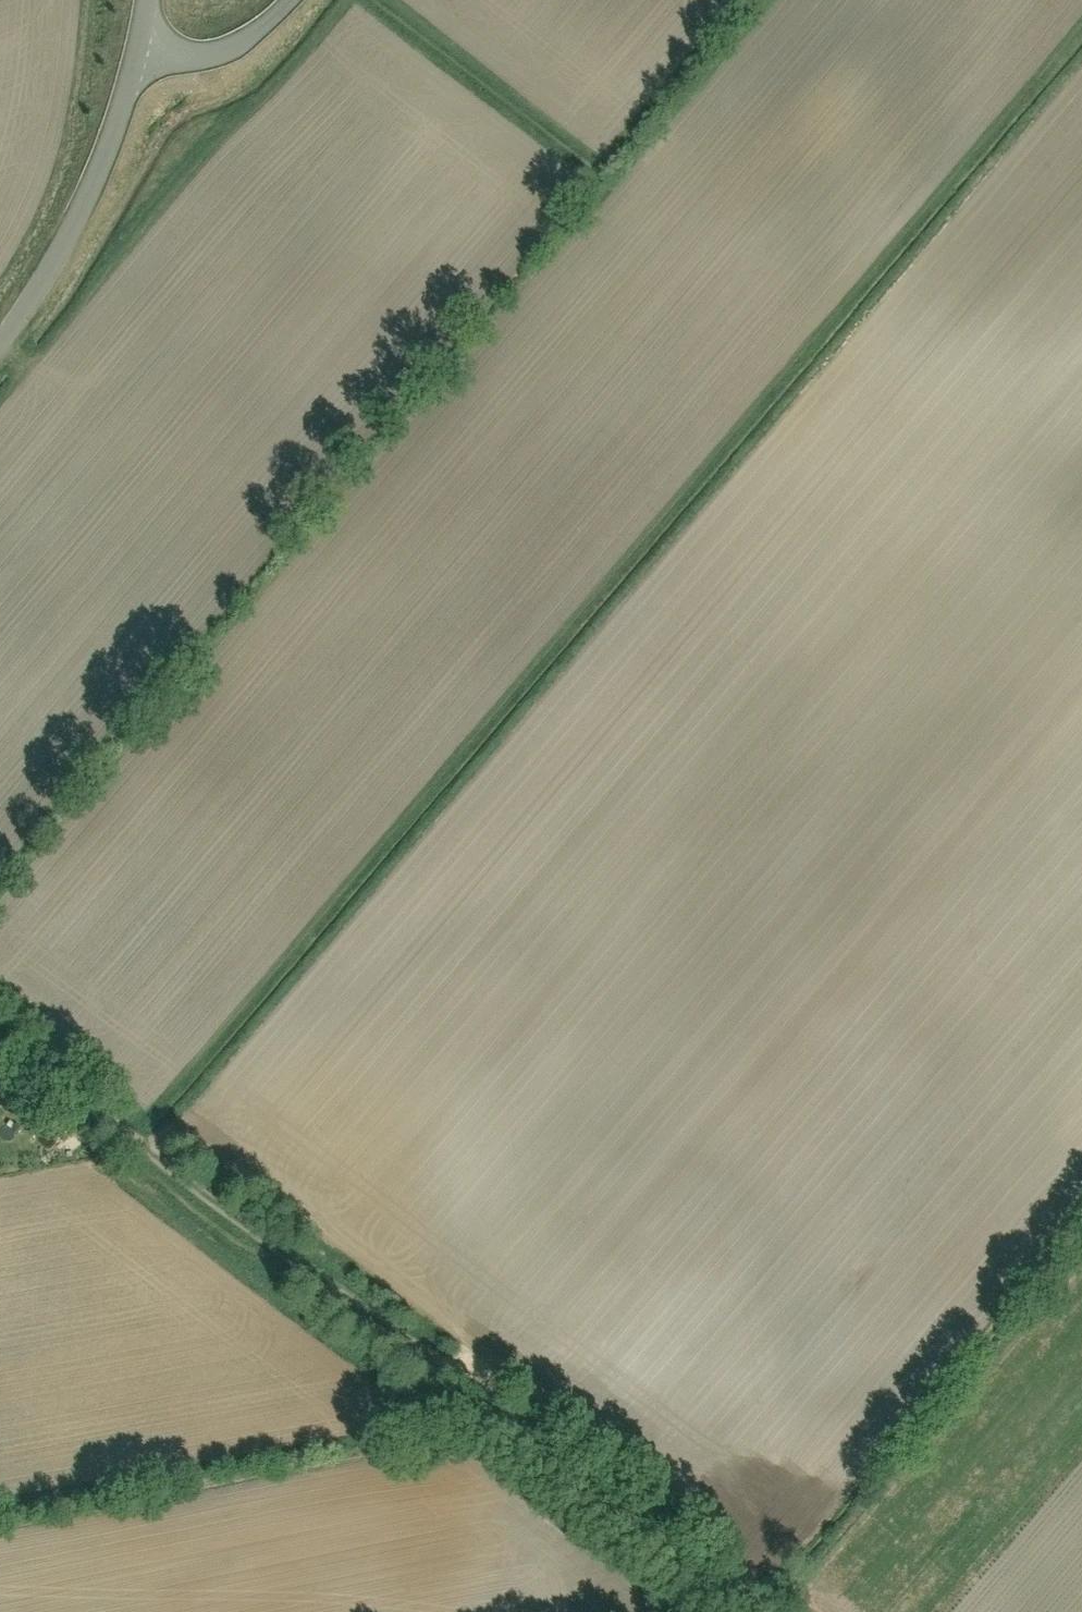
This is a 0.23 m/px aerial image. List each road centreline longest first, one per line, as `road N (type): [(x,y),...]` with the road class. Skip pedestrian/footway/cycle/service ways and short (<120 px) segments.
road 1 (unclassified): [(0,340),(57,272),(140,64)]
road 2 (unclassified): [(140,64),(230,56),(298,0)]

